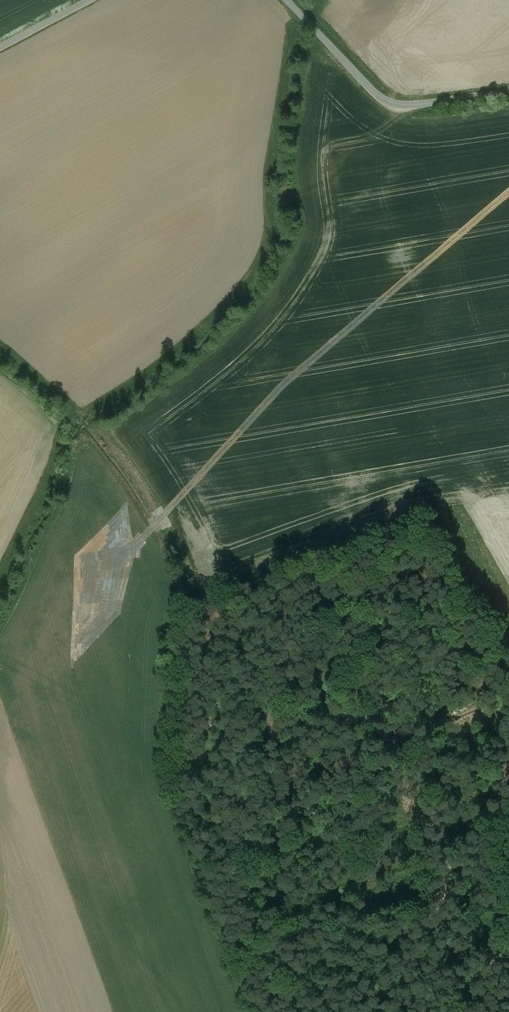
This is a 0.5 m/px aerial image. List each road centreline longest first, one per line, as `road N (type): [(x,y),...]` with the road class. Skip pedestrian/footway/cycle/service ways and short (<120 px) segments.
road 1 (unclassified): [(508,92),(390,103),(288,0)]

